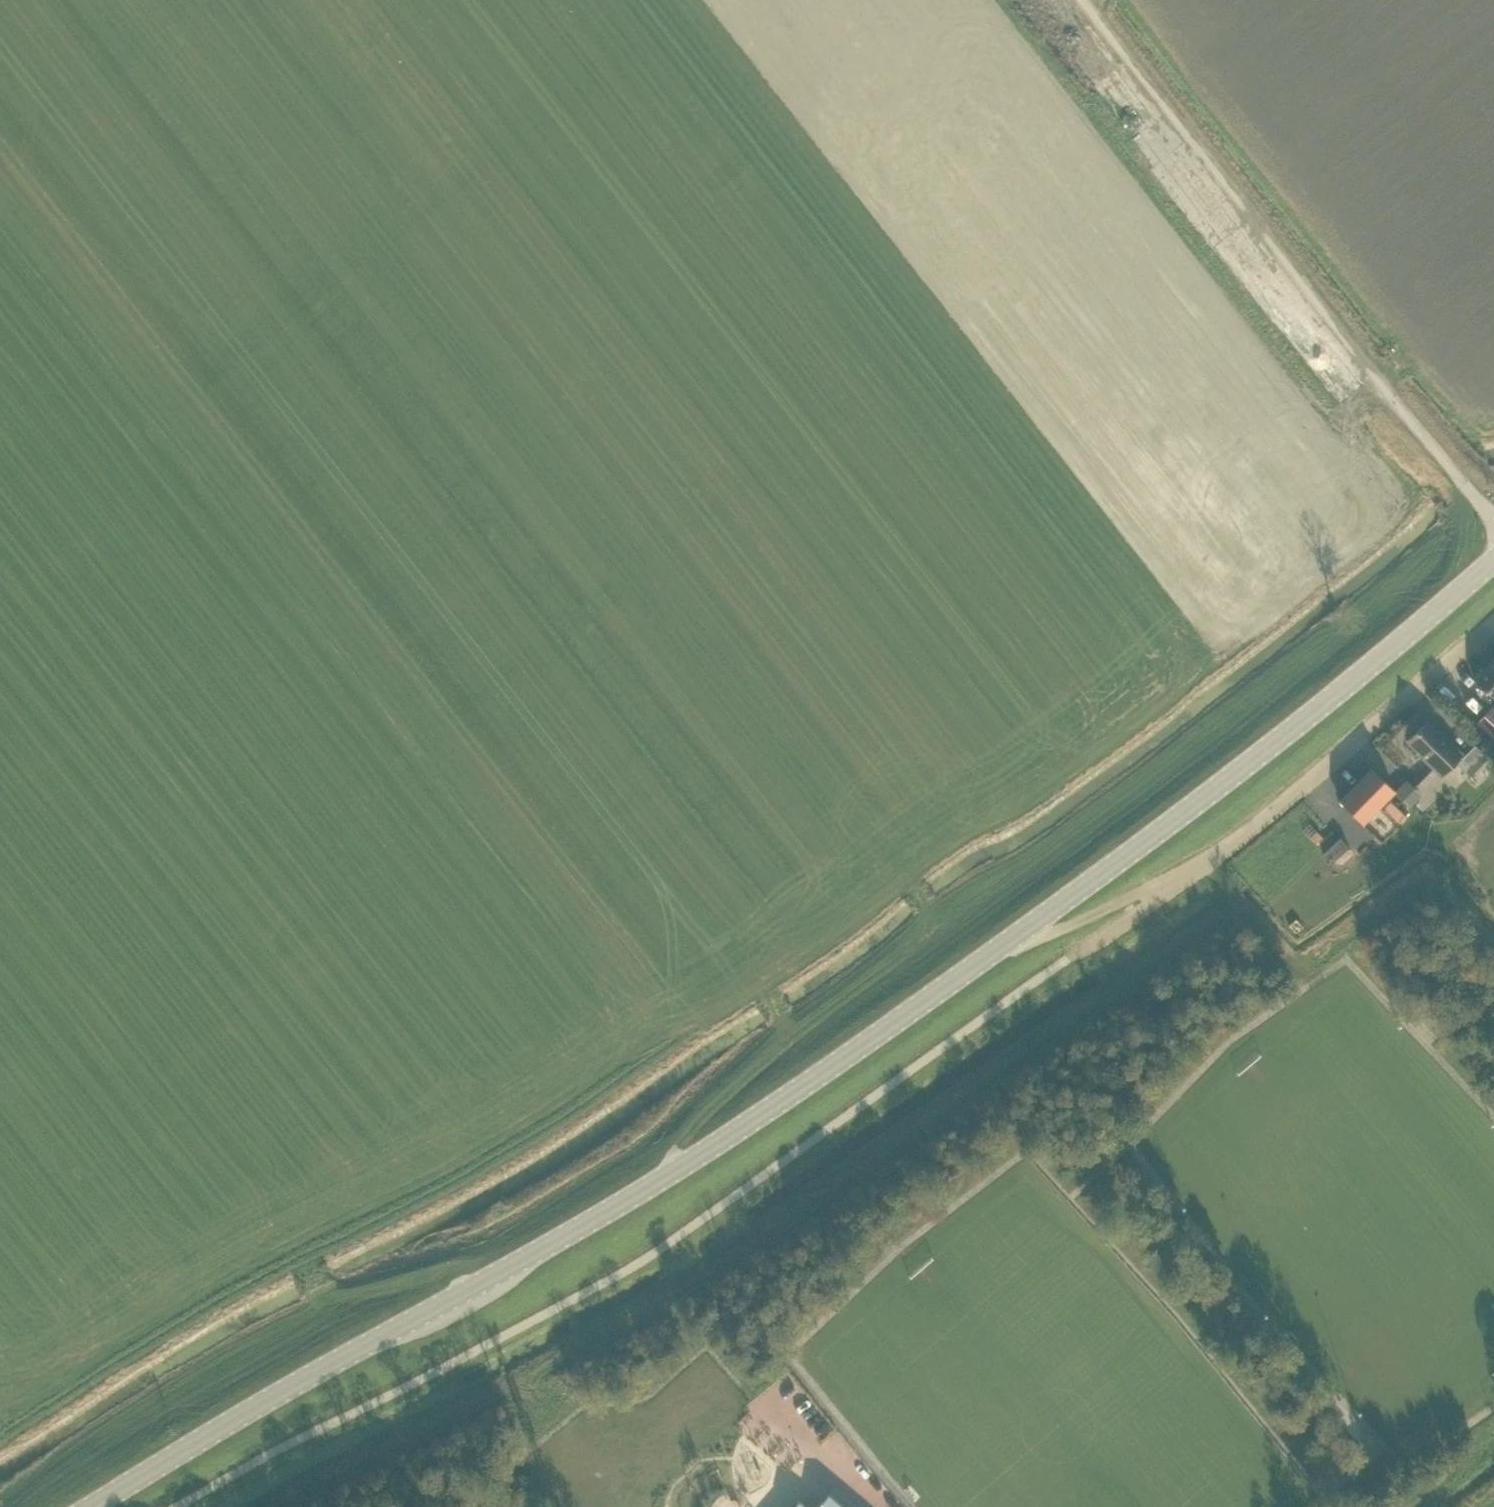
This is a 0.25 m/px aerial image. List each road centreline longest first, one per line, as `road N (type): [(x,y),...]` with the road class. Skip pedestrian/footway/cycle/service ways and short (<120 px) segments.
road 1 (primary): [(94,1506),(658,1185),(868,1045),(1003,942)]
road 2 (unclassified): [(1493,518),(1375,379),(1081,0)]
road 3 (primary): [(1003,942),(1331,698),(1493,565)]
road 4 (track): [(481,1506),(701,1345),(833,1494),(860,1506)]
road 5 (unclassified): [(1195,870),(1493,624)]
road 6 (unclassified): [(1003,942),(1033,938),(1195,870)]
road 7 (unclassified): [(1068,958),(1195,870)]

